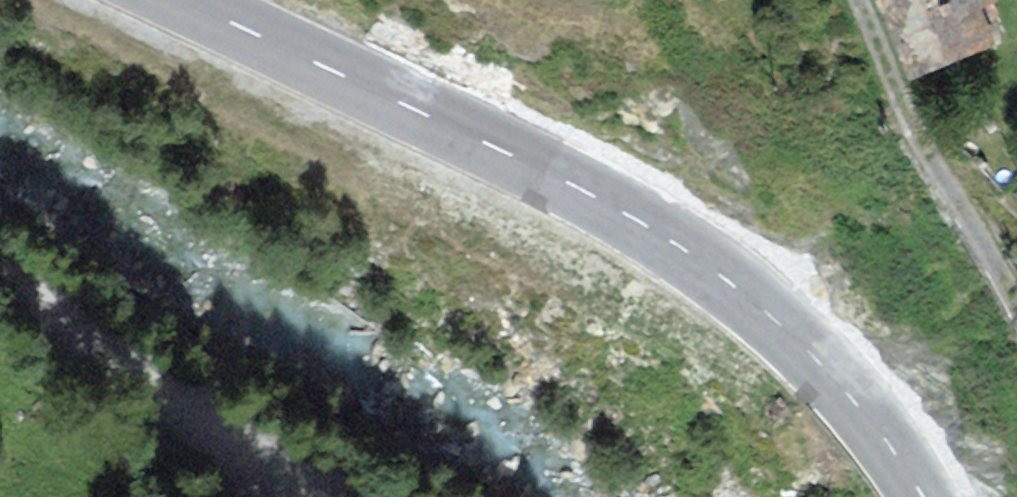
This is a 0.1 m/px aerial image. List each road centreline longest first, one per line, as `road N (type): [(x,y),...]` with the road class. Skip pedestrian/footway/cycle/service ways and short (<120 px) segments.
road 1 (tertiary): [(176,0),(491,146),(707,265),(855,400),(920,496)]
road 2 (track): [(334,496),(0,271)]
road 3 (residential): [(1016,310),(916,127),(866,0)]

